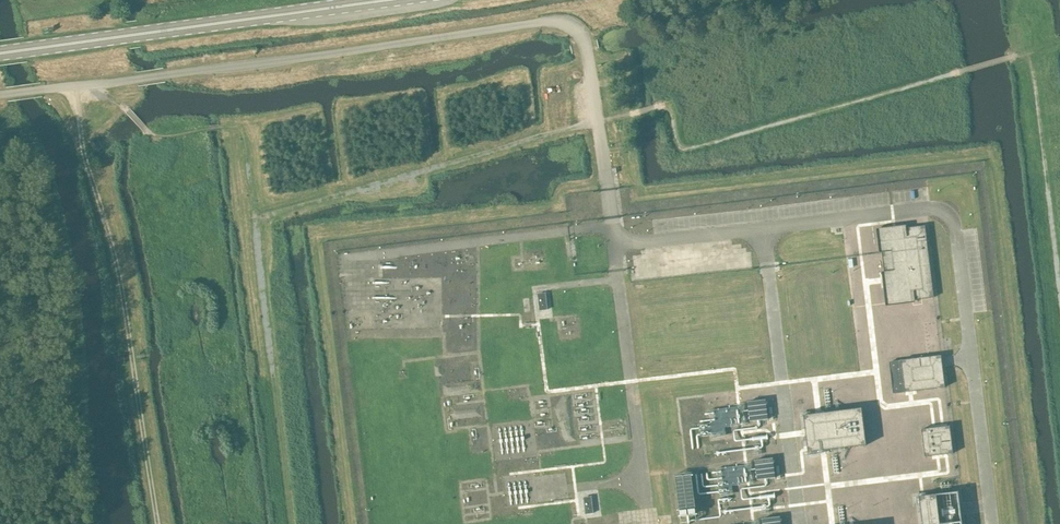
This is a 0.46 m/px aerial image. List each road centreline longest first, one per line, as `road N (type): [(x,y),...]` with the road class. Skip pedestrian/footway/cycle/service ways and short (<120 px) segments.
road 1 (track): [(75,87),(123,280),(163,523)]
road 2 (primary): [(385,0),(149,33)]
road 3 (primary): [(0,53),(149,33)]

